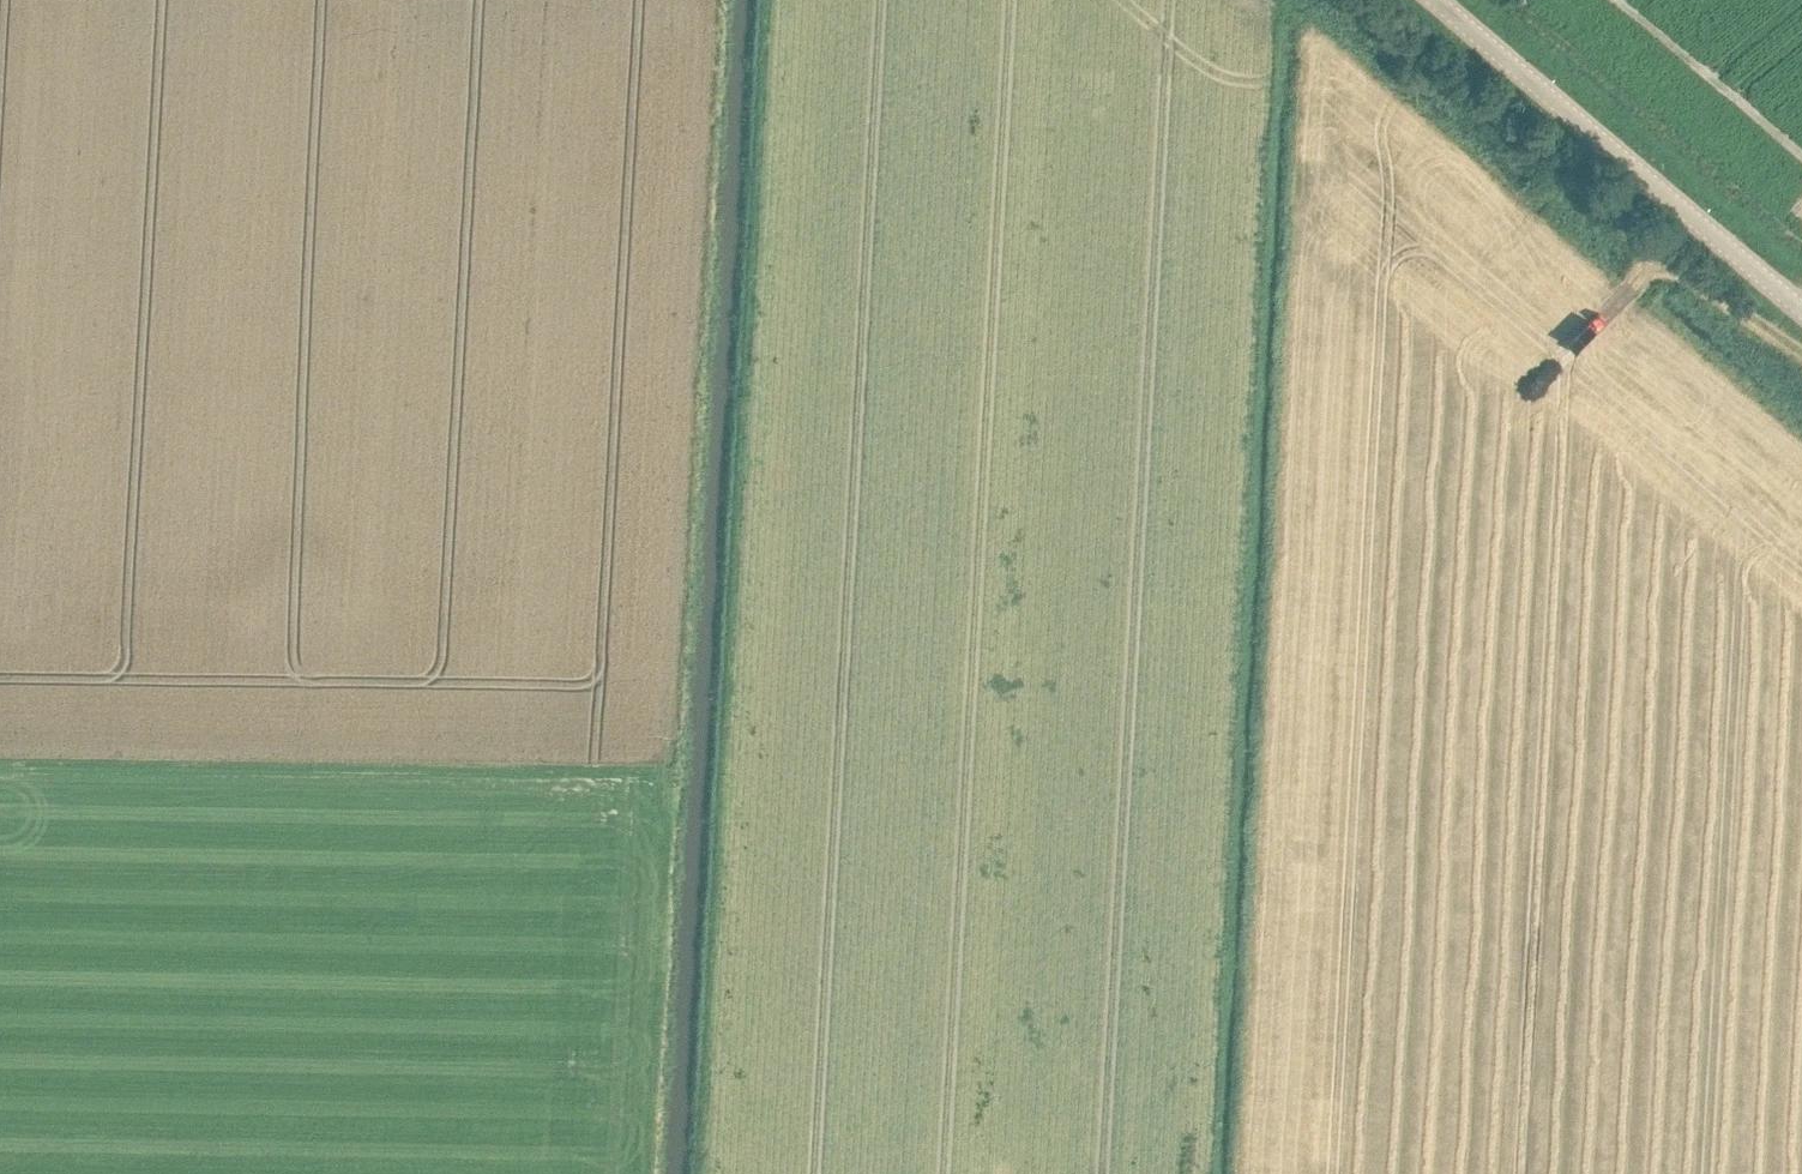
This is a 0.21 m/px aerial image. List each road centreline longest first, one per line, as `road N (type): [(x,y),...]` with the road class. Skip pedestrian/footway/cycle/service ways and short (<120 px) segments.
road 1 (tertiary): [(1801,306),(1619,147)]
road 2 (tertiary): [(1444,0),(1619,147)]

